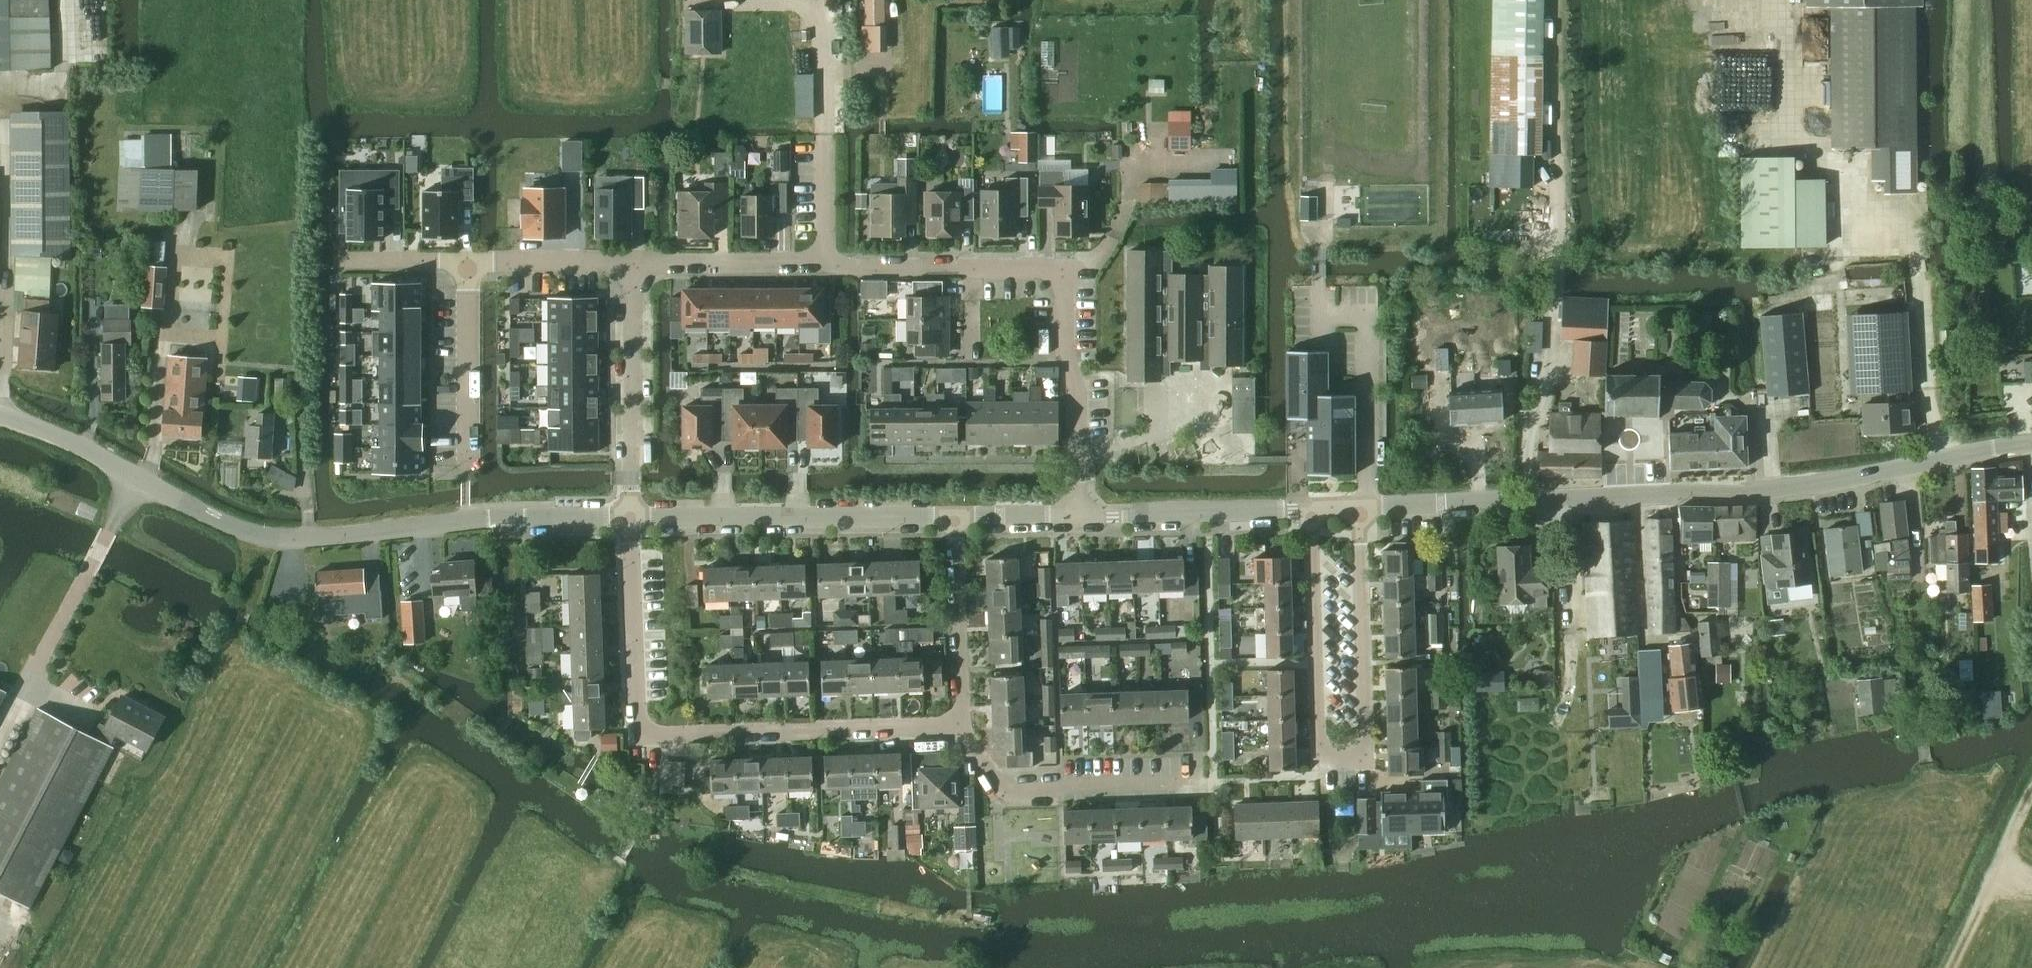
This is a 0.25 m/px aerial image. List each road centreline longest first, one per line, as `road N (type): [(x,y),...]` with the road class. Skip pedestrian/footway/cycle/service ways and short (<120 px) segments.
road 1 (tertiary): [(1362,505),(1753,492),(2031,444)]
road 2 (tertiary): [(0,409),(45,424),(258,536),(309,539),(488,519),(629,519)]
road 3 (residential): [(629,519),(639,737),(957,725)]
road 4 (residential): [(1313,508),(1319,739),(1327,756),(1342,760),(1359,756),(1366,741),(1362,505)]
road 5 (residential): [(1077,516),(1065,267),(856,268),(823,260)]
road 6 (tertiary): [(629,519),(956,516)]
road 7 (residential): [(1203,780),(1006,786),(957,725)]
road 8 (residential): [(629,260),(629,519)]
road 9 (tertiary): [(1077,516),(1313,508)]
road 10 (residential): [(957,725),(956,516)]
road 11 (residential): [(468,260),(467,465)]
road 12 (track): [(2031,785),(1949,967)]
road 13 (residential): [(823,260),(629,260)]
road 14 (residential): [(629,260),(468,260)]
road 15 (track): [(83,0),(68,87),(5,100)]
road 16 (residential): [(468,260),(331,260)]
road 17 (tertiary): [(956,516),(1077,516)]

